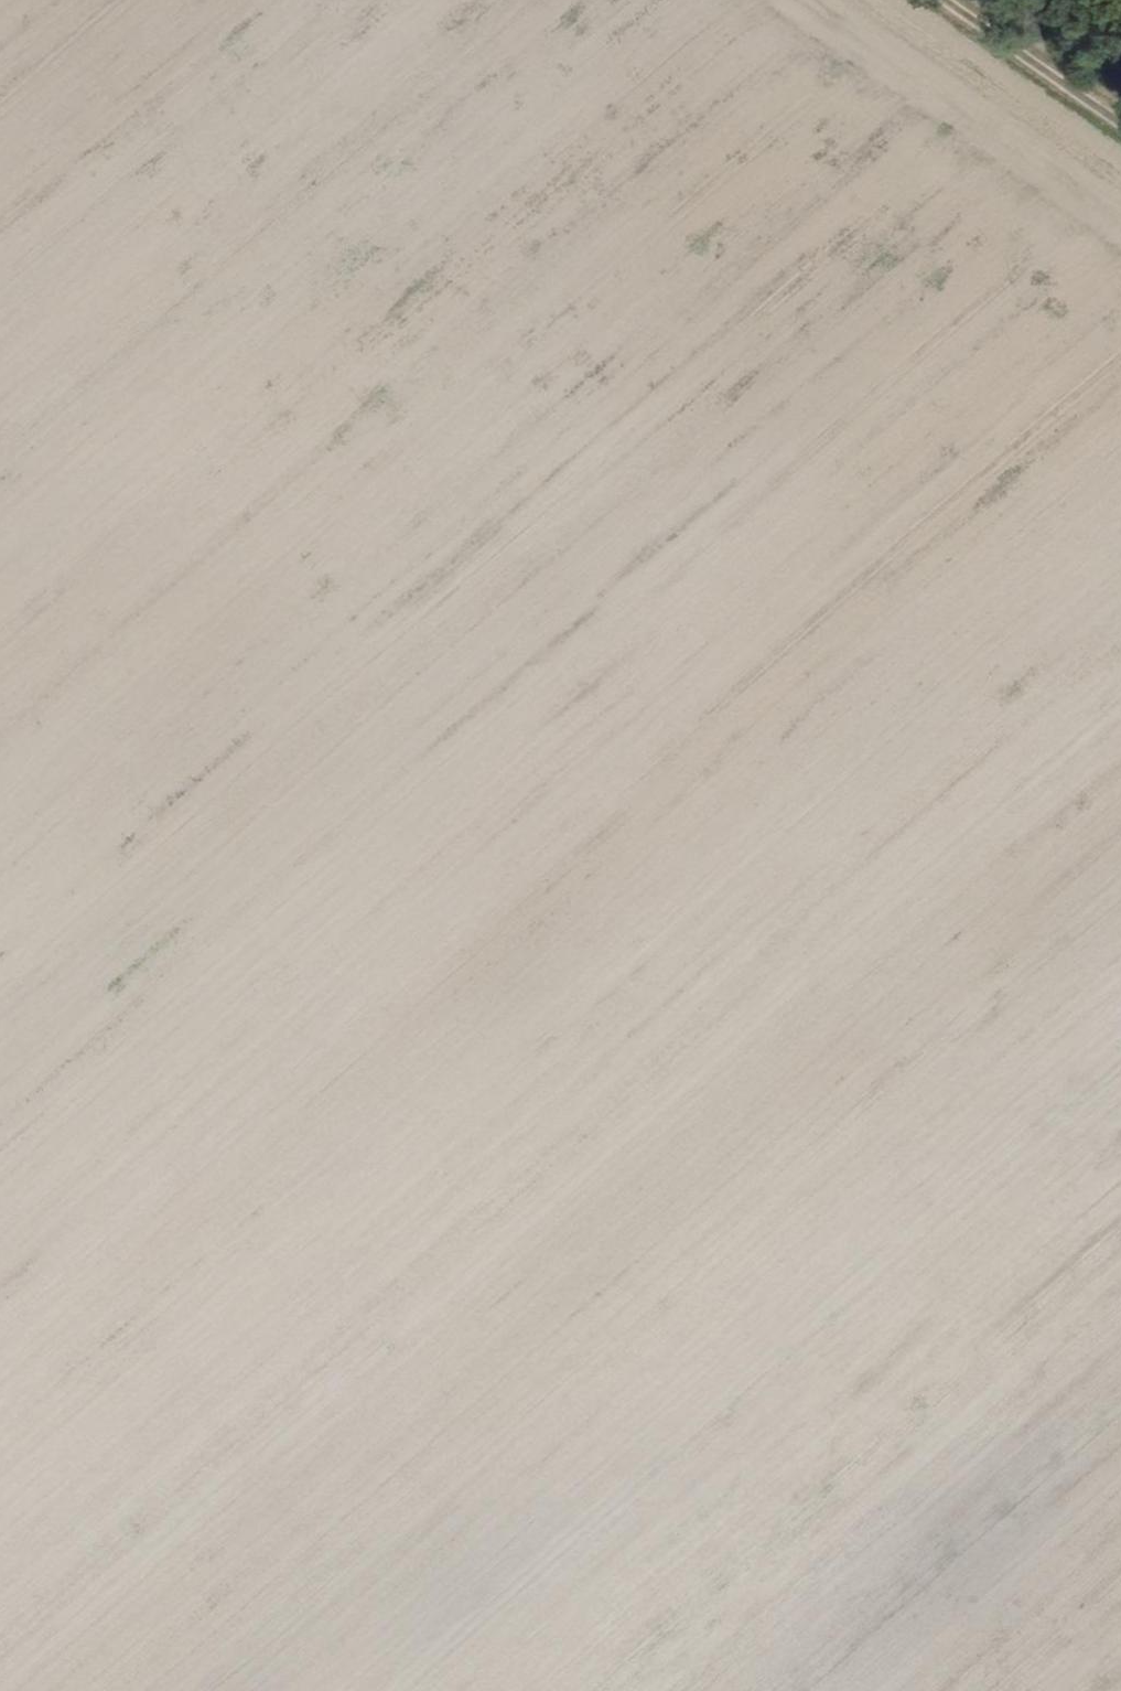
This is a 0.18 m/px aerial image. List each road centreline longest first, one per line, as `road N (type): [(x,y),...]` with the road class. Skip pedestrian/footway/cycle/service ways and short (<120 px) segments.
road 1 (track): [(1120,125),(942,0)]

